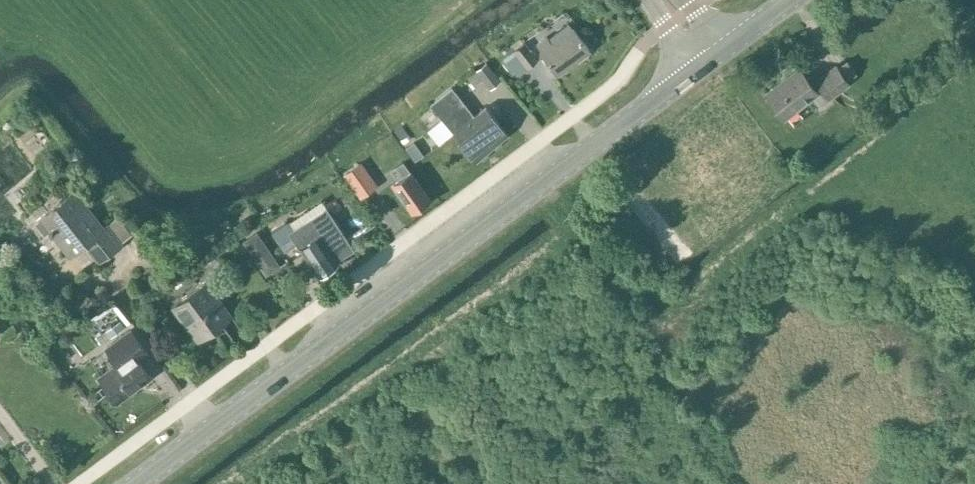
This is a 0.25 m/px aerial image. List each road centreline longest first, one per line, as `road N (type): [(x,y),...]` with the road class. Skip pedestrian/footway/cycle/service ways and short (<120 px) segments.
road 1 (secondary): [(135,483),(707,62)]

